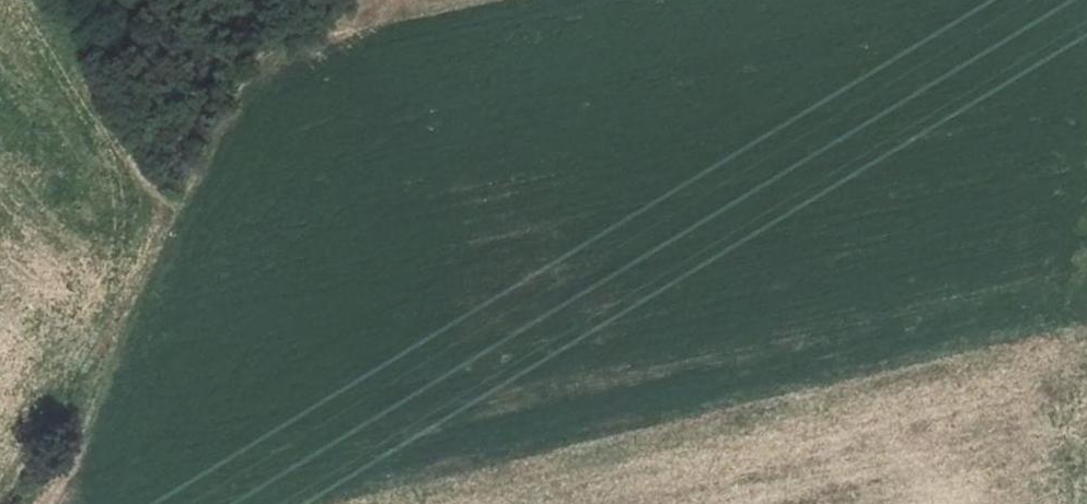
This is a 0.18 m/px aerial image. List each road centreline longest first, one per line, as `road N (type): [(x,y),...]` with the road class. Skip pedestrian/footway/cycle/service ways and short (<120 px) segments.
road 1 (track): [(50,0),(142,156),(143,227),(0,471)]

